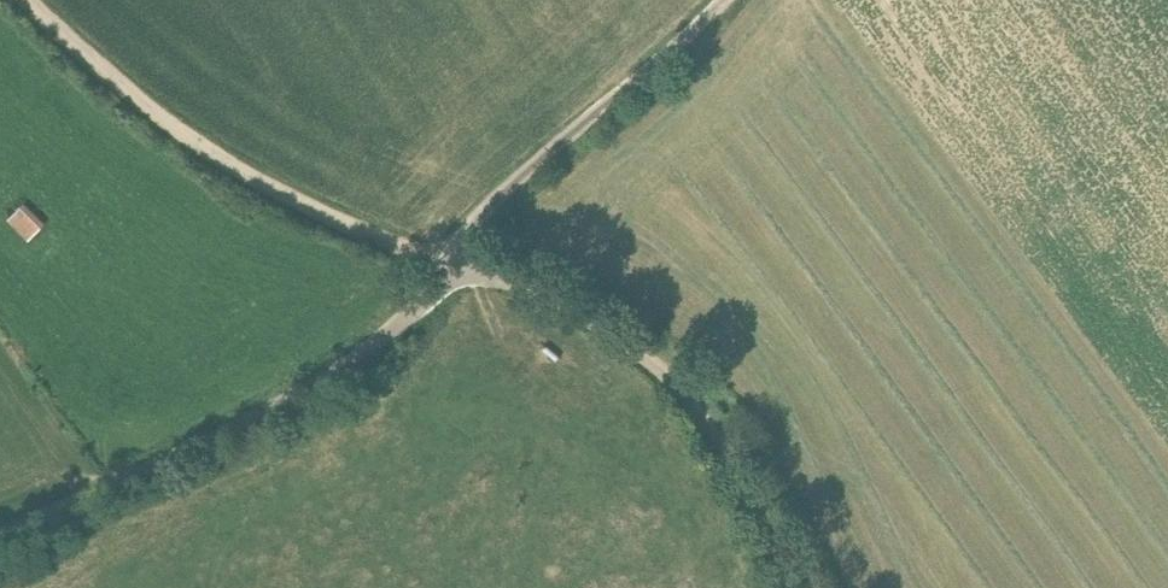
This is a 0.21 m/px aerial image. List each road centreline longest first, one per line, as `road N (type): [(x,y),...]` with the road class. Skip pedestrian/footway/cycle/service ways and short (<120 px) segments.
road 1 (unclassified): [(0,533),(293,396),(403,318),(447,266)]
road 2 (track): [(447,266),(324,218),(253,179),(155,114),(22,0)]
road 3 (unclassified): [(447,266),(541,292),(663,374),(709,425),(791,587)]
road 4 (unclassified): [(447,266),(476,222),(539,161),(726,0)]

